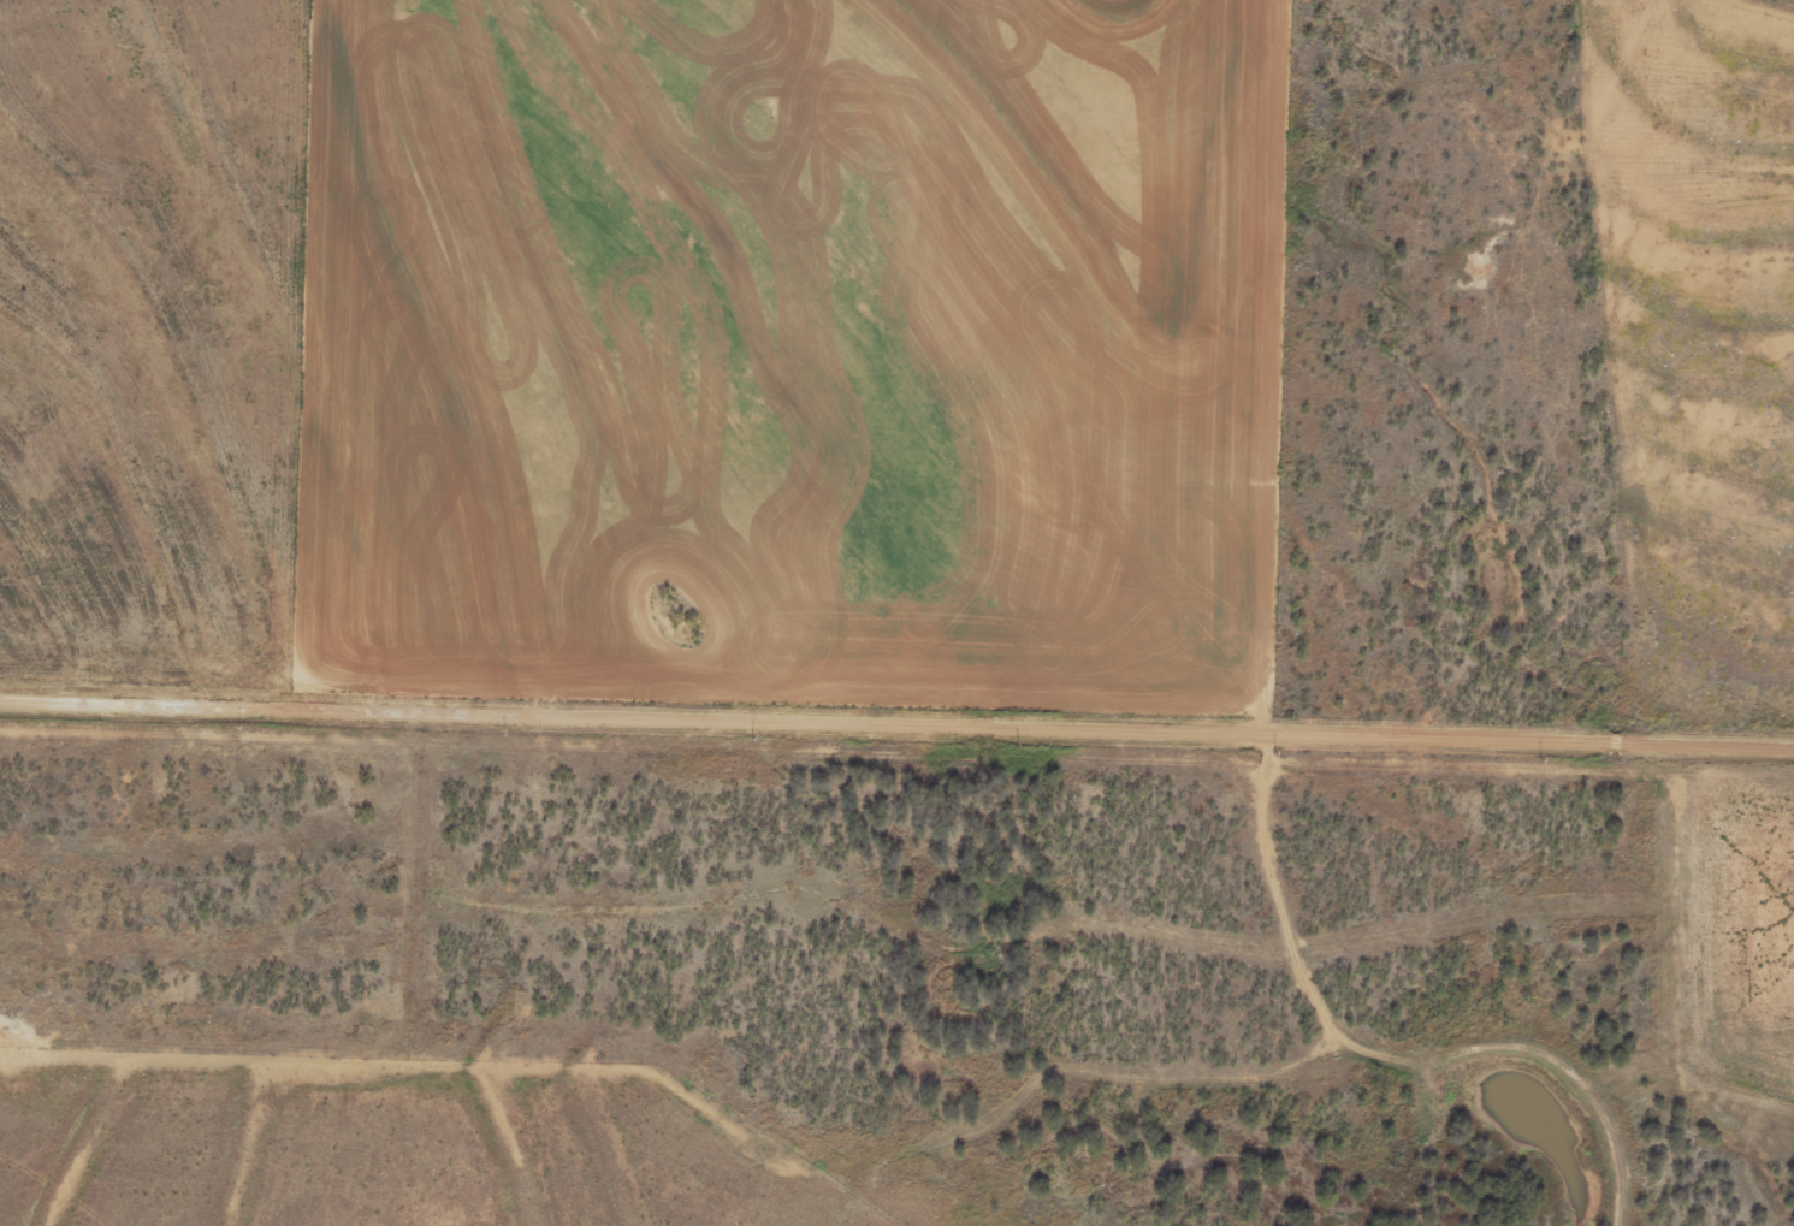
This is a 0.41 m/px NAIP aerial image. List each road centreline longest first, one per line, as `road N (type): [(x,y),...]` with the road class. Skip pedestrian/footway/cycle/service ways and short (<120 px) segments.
road 1 (residential): [(1793,741),(0,697)]

